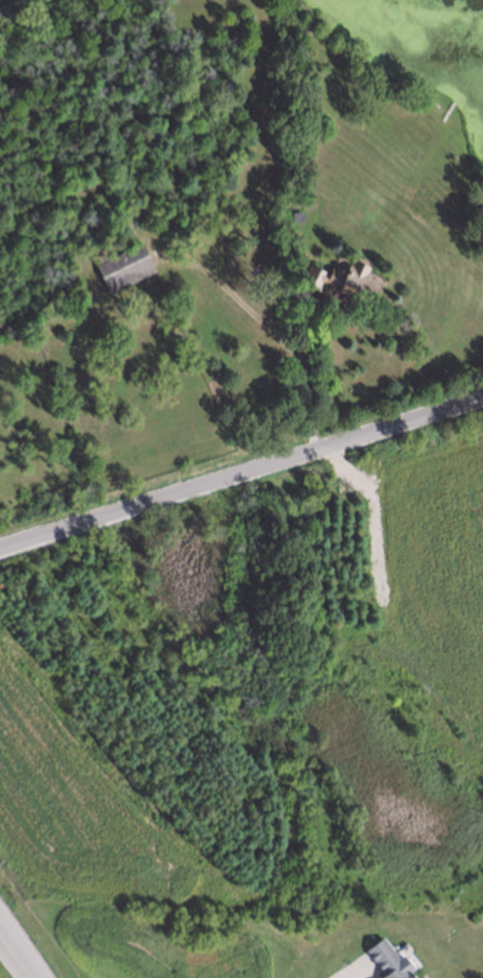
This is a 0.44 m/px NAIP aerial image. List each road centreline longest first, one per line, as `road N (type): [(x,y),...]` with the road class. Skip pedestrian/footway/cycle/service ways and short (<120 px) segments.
road 1 (residential): [(0,546),(482,395)]

